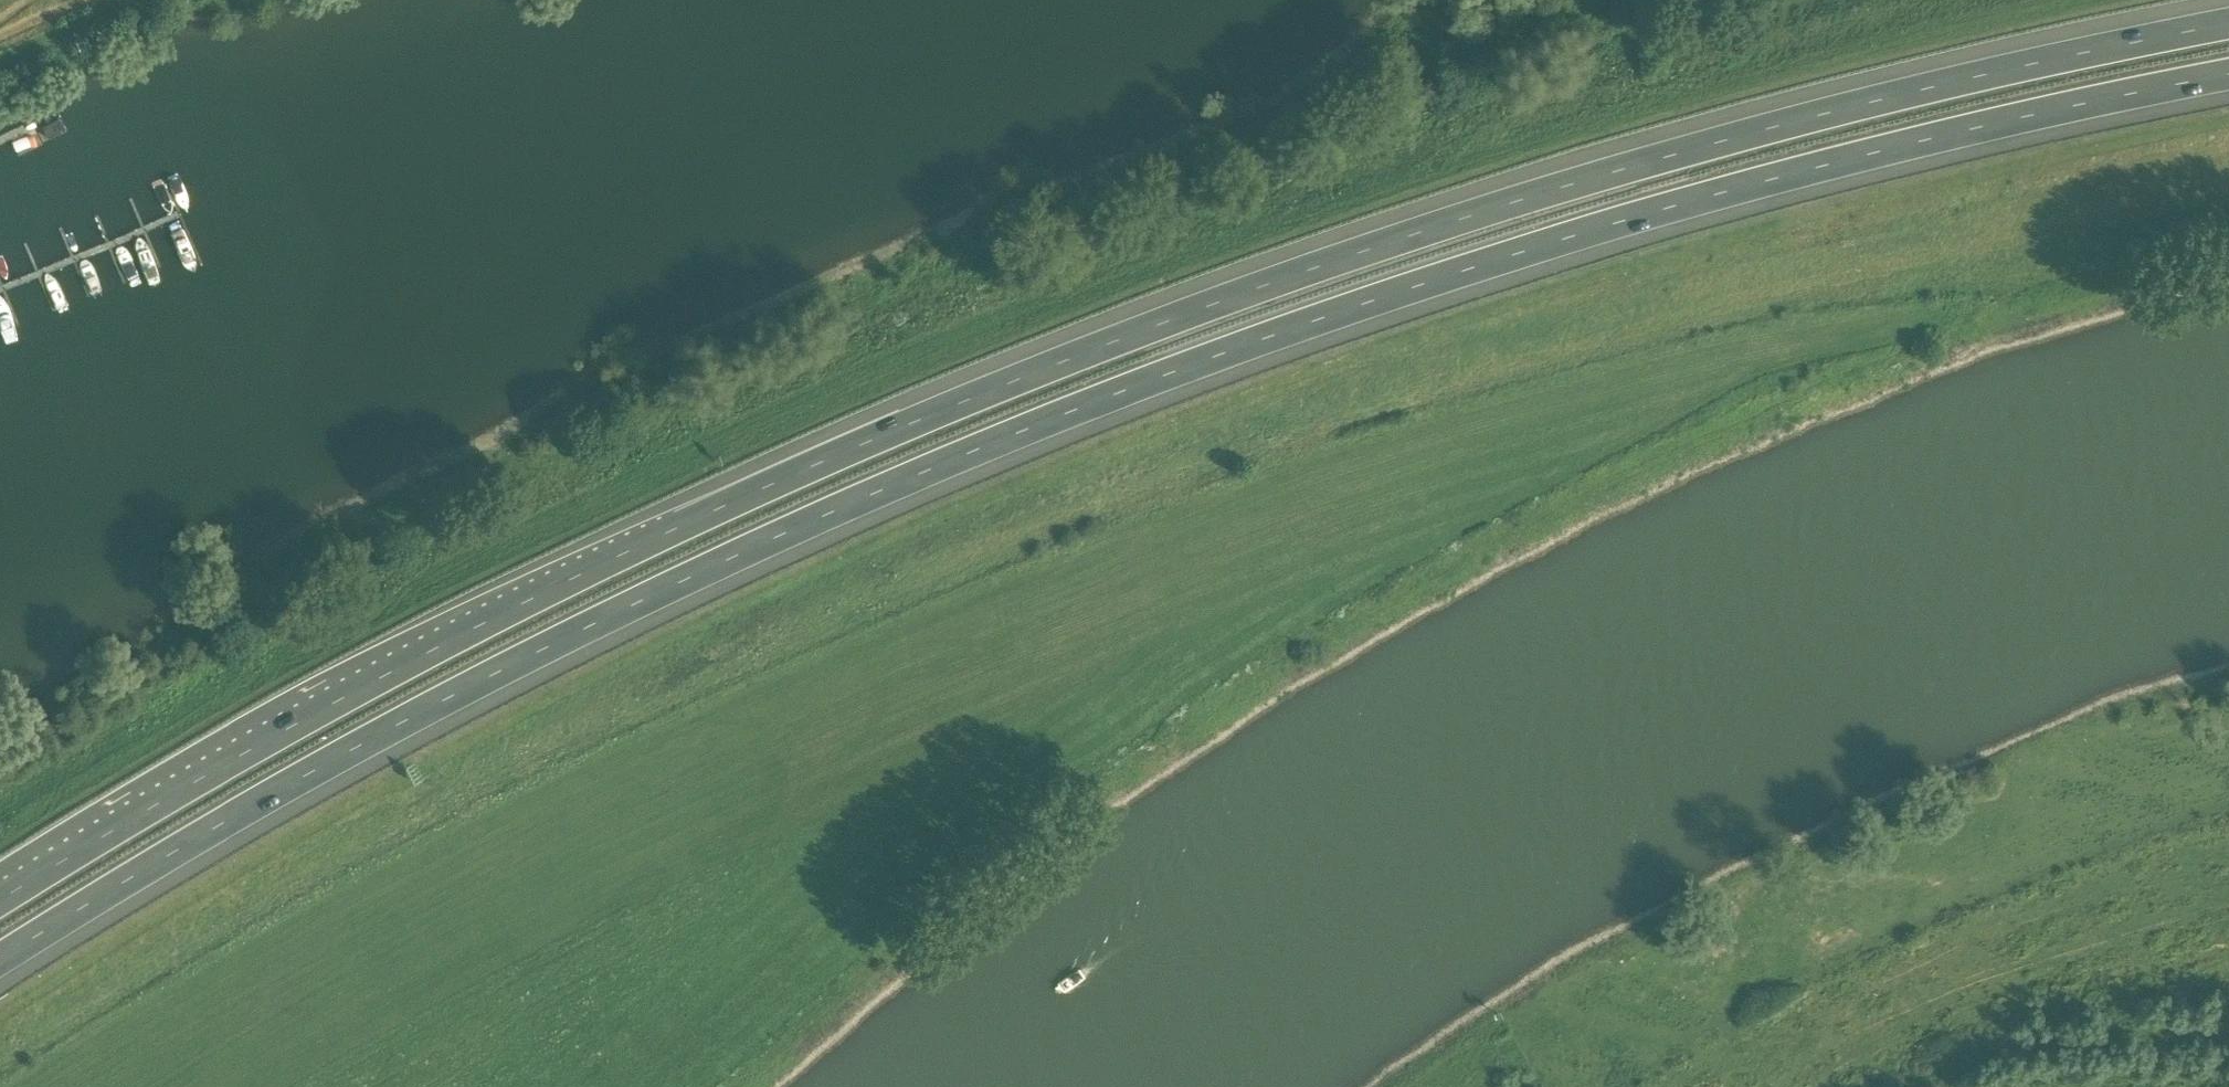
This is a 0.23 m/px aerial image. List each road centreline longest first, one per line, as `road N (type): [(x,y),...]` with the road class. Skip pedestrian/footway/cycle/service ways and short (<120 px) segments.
road 1 (motorway): [(0,961),(229,823),(626,610),(966,458),(1213,362),(1640,220),(2228,77)]
road 2 (motorway): [(2228,27),(1751,135),(1441,225),(1135,333),(631,551),(207,769),(0,899)]

